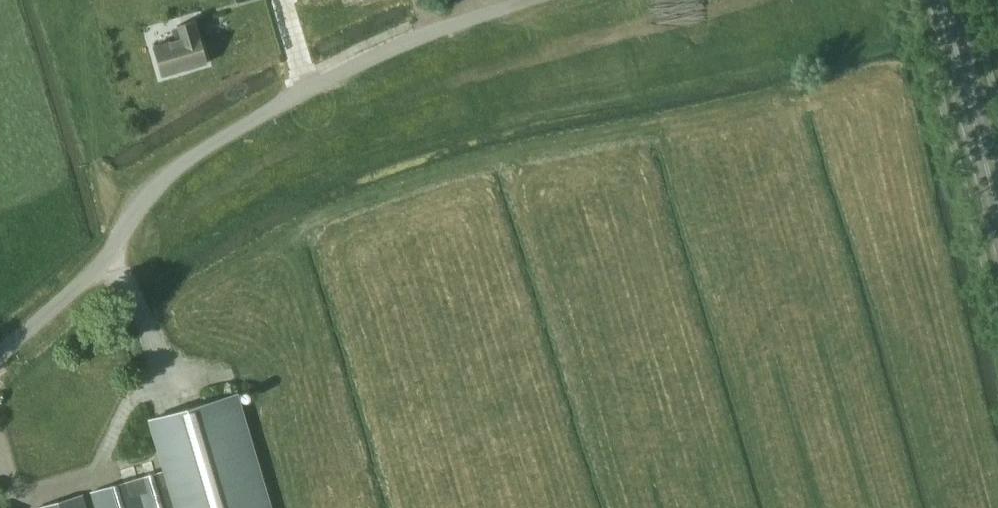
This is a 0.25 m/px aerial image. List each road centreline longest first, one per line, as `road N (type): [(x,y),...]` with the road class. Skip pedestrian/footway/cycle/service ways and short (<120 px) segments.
road 1 (unclassified): [(0,354),(92,273),(171,171),(327,78),(530,0)]
road 2 (primary): [(997,206),(943,0)]

